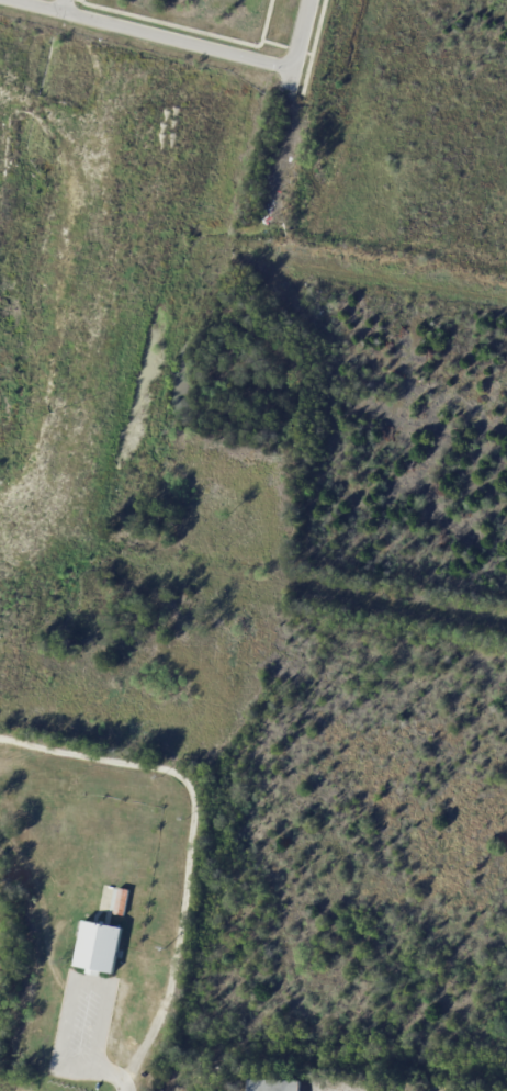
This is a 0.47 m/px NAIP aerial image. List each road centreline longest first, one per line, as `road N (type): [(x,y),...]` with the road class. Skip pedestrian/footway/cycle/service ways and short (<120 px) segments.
road 1 (residential): [(292,68),(4,0)]
road 2 (track): [(506,622),(262,577)]
road 3 (track): [(506,292),(291,251)]

